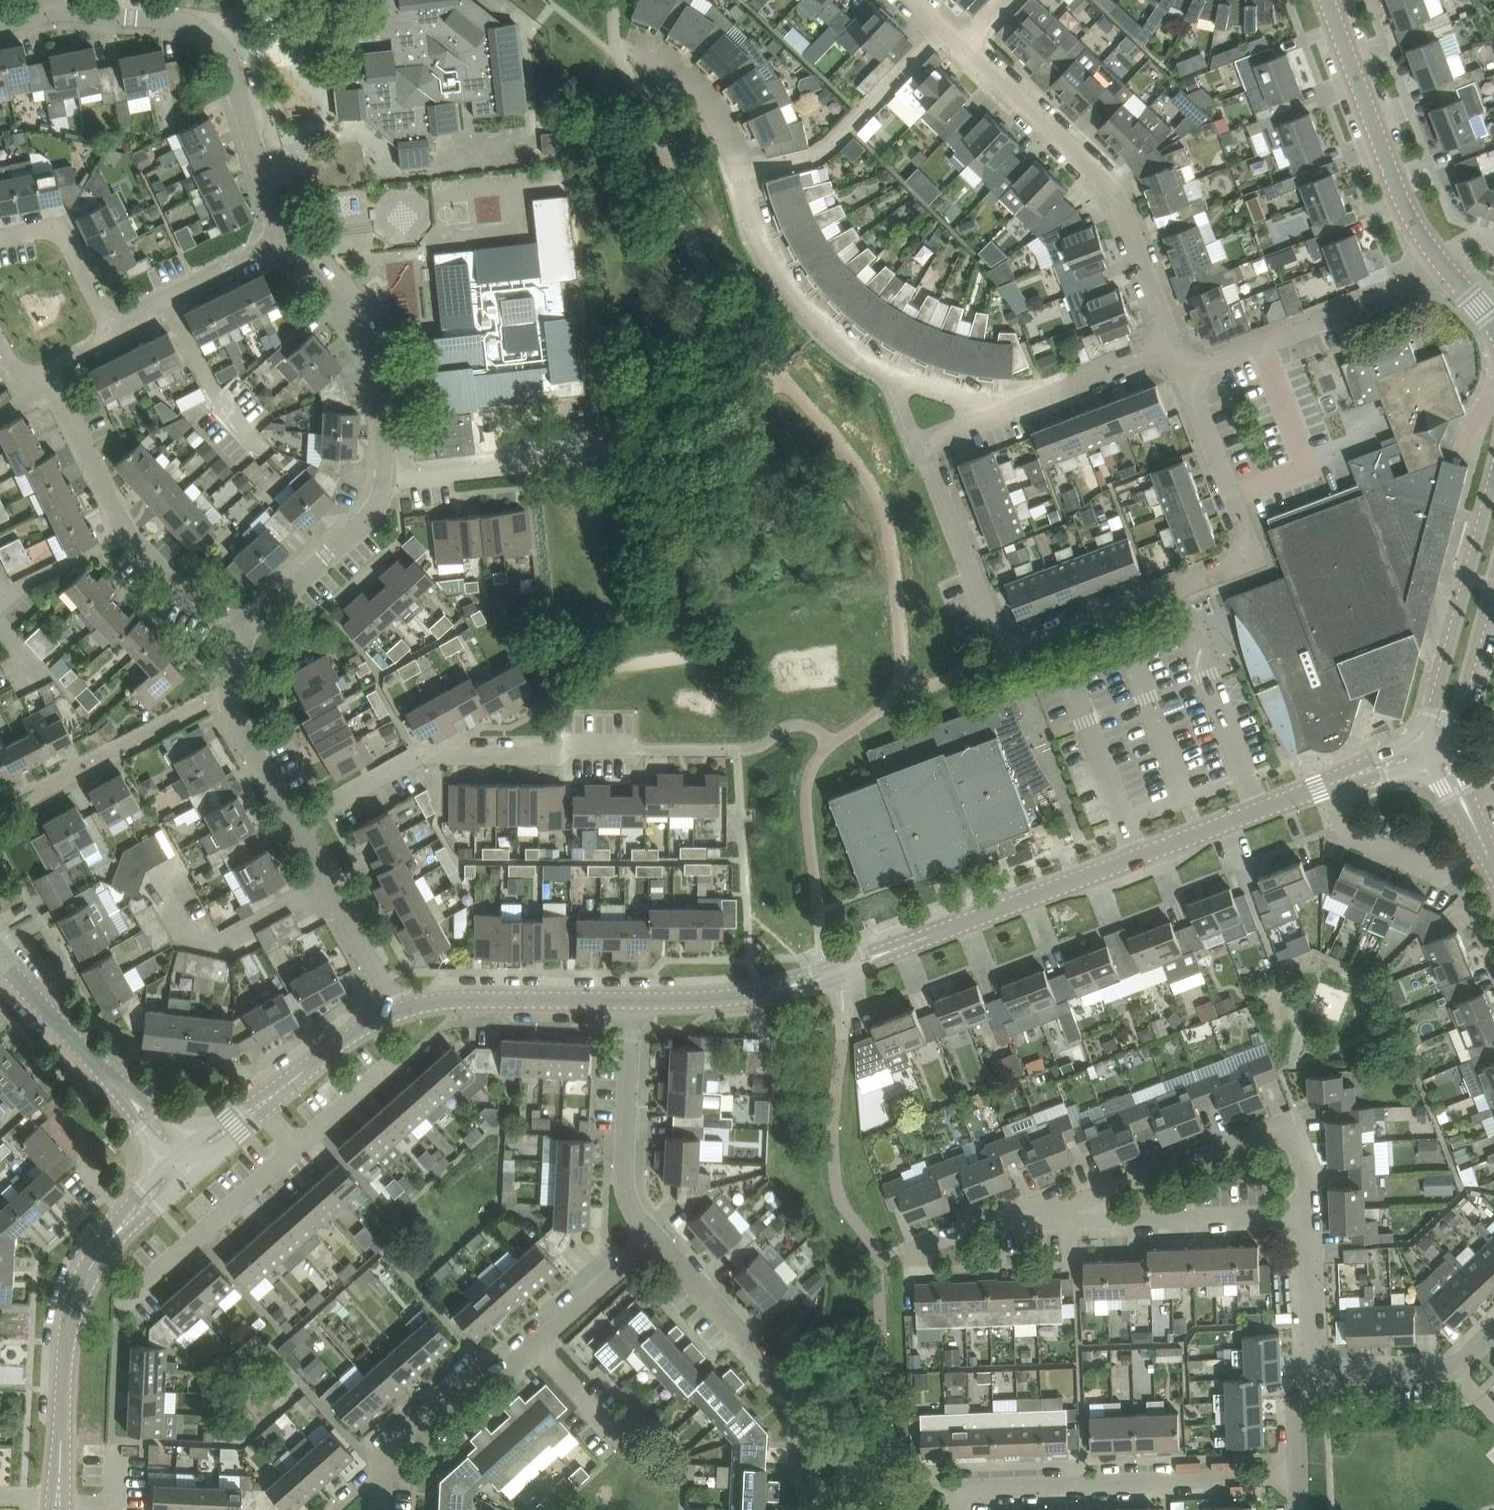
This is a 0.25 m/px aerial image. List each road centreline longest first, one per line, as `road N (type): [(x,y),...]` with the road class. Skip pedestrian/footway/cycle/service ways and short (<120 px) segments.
road 1 (tertiary): [(631,999),(762,992),(828,974),(1422,743)]
road 2 (residential): [(1005,653),(1255,556),(1186,371)]
road 3 (residential): [(295,823),(417,755),(709,749)]
road 4 (residential): [(1186,371),(1115,191),(966,48)]
road 5 (tertiary): [(59,1498),(74,1304),(133,1211),(187,1160)]
road 6 (residential): [(1022,1217),(1284,1126),(1308,1213)]
road 7 (residential): [(950,1488),(1297,1476)]
road 8 (residential): [(245,629),(171,582),(127,534),(48,373)]
road 9 (residential): [(655,1240),(795,1393),(818,1509)]
road 10 (tertiary): [(1450,271),(1400,191),(1329,0)]
road 11 (residential): [(1022,1217),(1308,1213)]
road 12 (residential): [(1450,271),(1186,371)]
road 13 (tertiary): [(187,1160),(0,958)]
road 14 (residential): [(283,239),(359,328),(383,408),(387,474)]
road 15 (residential): [(894,376),(824,325),(782,276),(741,174)]
road 16 (residential): [(741,174),(823,152),(944,28)]
road 17 (residential): [(119,1316),(120,1305),(304,1147)]
road 18 (residential): [(631,999),(625,1185),(655,1240)]
road 19 (tertiary): [(396,1010),(464,997),(631,999)]
road 20 (residential): [(920,443),(1005,653)]
road 21 (residential): [(327,881),(203,940),(183,918),(160,865)]
road 22 (residential): [(382,1479),(383,1451),(478,1368),(505,1371),(537,1344)]
road 23 (residential): [(213,34),(228,52),(283,239)]
road 24 (residential): [(387,474),(375,509),(245,629)]
road 25 (residential): [(245,629),(228,700),(295,823)]
road 26 (residential): [(387,474),(584,458)]
road 27 (residential): [(1186,371),(1149,354),(1013,407)]
road 28 (tertiary): [(1445,757),(1493,581)]
road 29 (residential): [(1308,1213),(1316,1389)]
road 30 (residential): [(167,296),(205,376),(260,444)]
road 31 (tertiary): [(1468,575),(1422,743)]
road 32 (residential): [(741,174),(719,118),(699,92),(635,50)]
road 33 (residential): [(109,326),(65,236),(44,226),(0,236)]
road 34 (residential): [(51,10),(174,19),(213,34)]
road 35 (tertiary): [(262,1102),(338,1043),(396,1010)]
road 36 (residential): [(537,1344),(655,1240)]
road 37 (residential): [(327,881),(396,1010)]
road 38 (residential): [(1316,1389),(1334,1375),(1456,1369)]
road 39 (residential): [(167,296),(283,239)]
road 40 (residential): [(1013,407),(894,376)]

